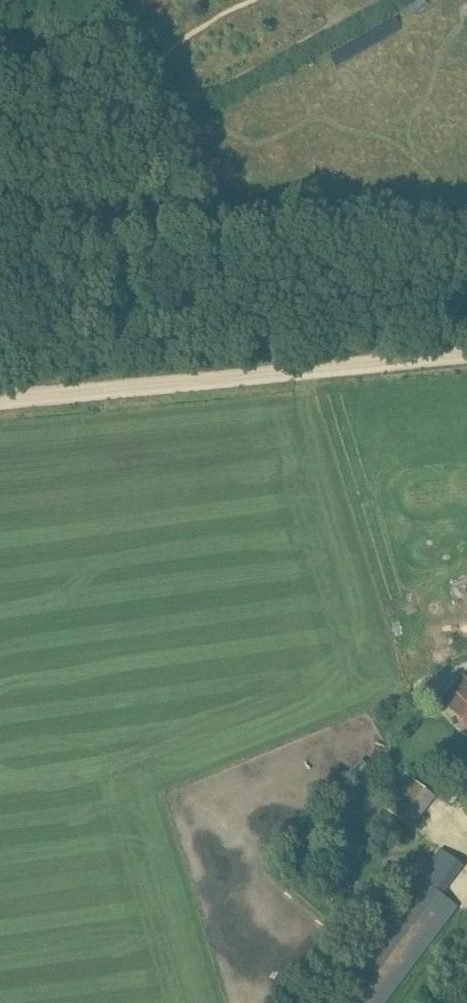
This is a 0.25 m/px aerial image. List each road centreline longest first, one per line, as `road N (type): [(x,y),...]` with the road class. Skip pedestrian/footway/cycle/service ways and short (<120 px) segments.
road 1 (track): [(283,374),(0,404)]
road 2 (track): [(466,355),(283,374)]

